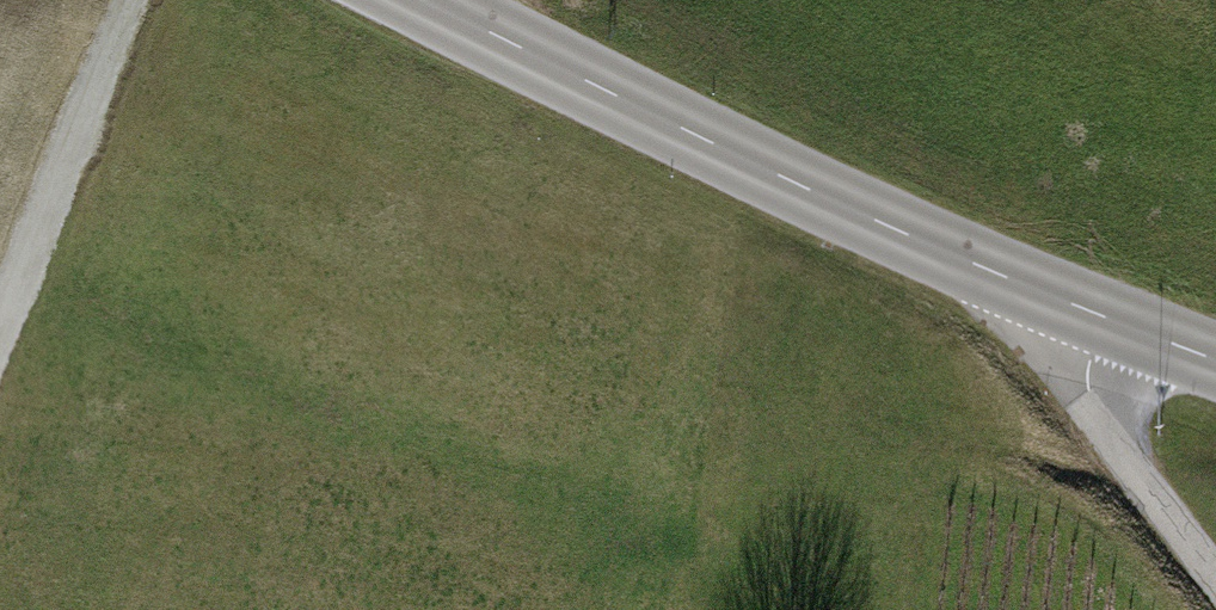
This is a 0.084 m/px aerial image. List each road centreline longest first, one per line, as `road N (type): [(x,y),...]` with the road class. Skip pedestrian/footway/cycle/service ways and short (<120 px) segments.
road 1 (tertiary): [(409,0),(1082,315)]
road 2 (track): [(136,0),(0,351)]
road 3 (residential): [(1082,315),(1091,419),(1215,580)]
road 4 (tertiary): [(1082,315),(1215,365)]

